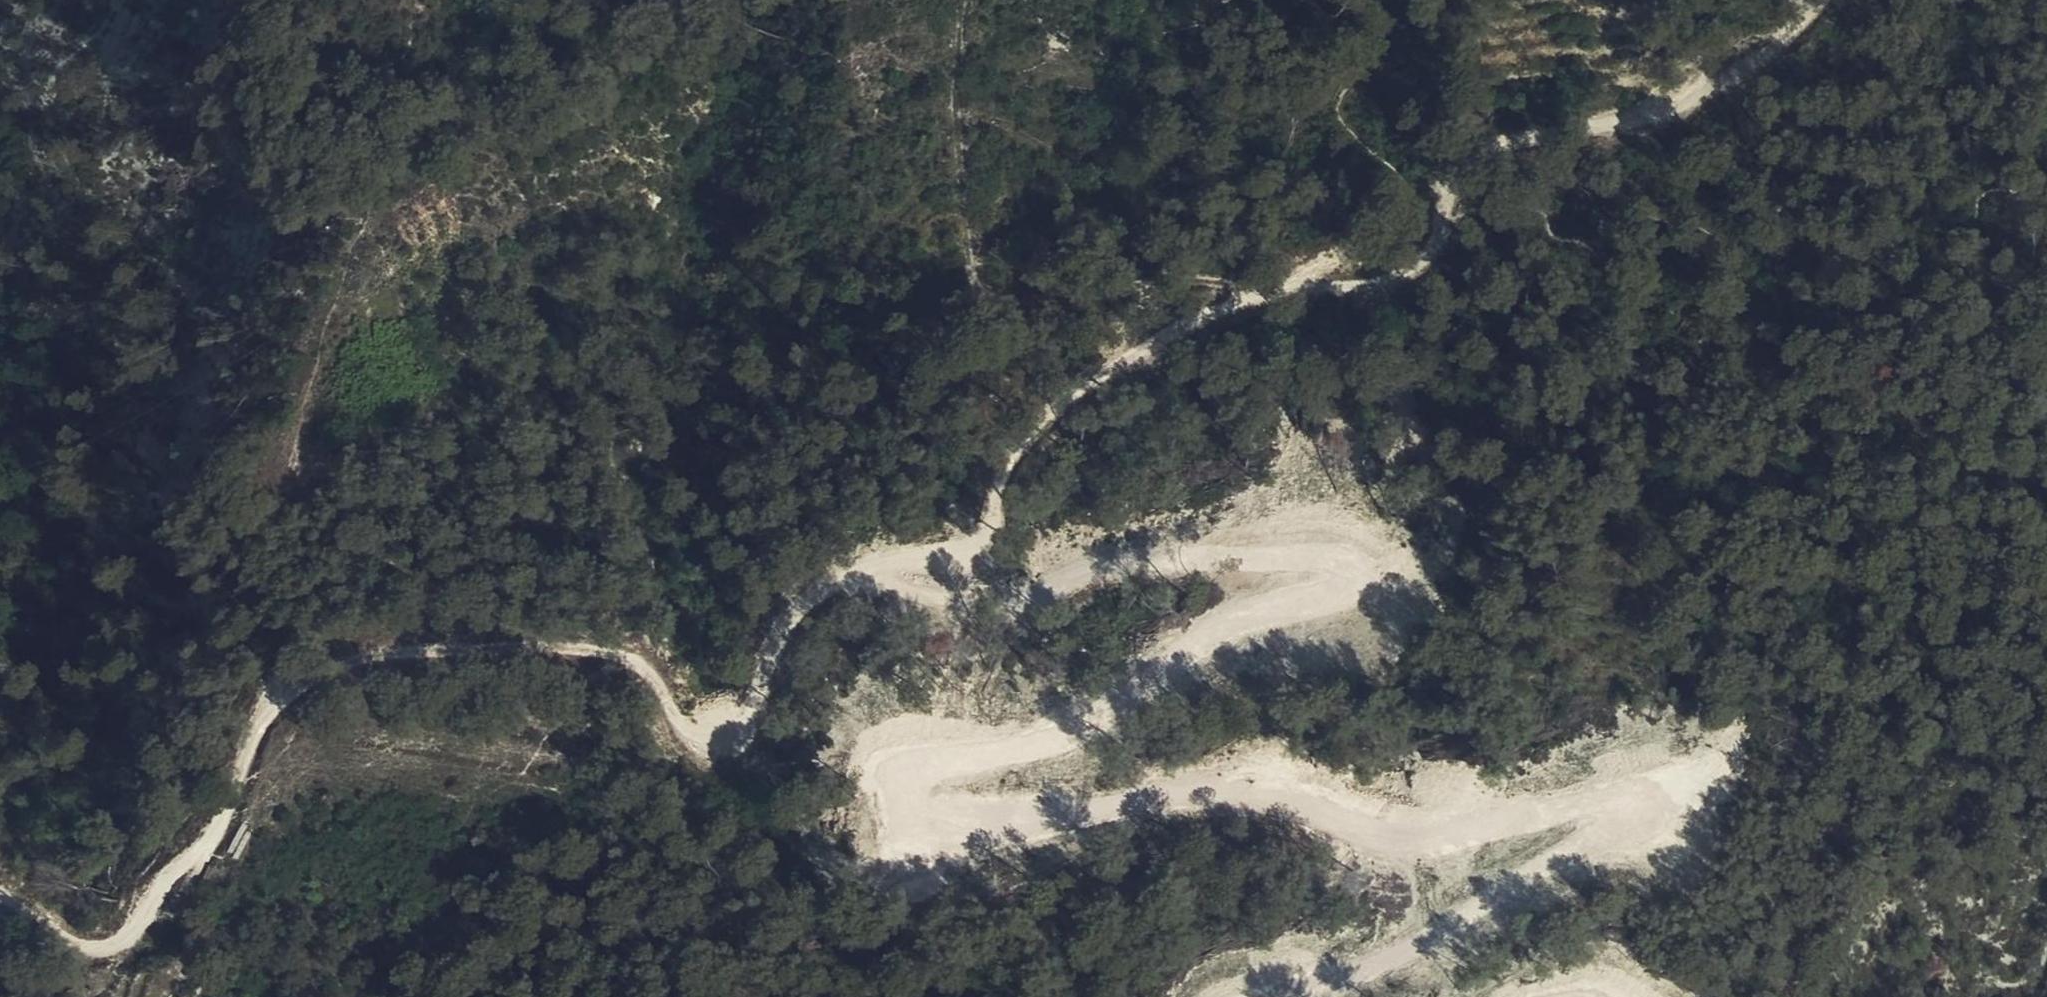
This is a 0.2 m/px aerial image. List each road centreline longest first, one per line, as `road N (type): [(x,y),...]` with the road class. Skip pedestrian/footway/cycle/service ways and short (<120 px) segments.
road 1 (track): [(1824,0),(1746,72),(1658,116),(1499,144),(1459,162),(1431,261),(1385,287),(1275,297),(1178,334),(1017,442),(992,498),(986,542),(956,562),(879,564),(827,584),(779,634),(754,723),(730,746),(697,748),(656,672),(631,656),(453,650),(355,660),(311,675),(268,712),(197,853),(112,949),(69,948),(0,896)]

